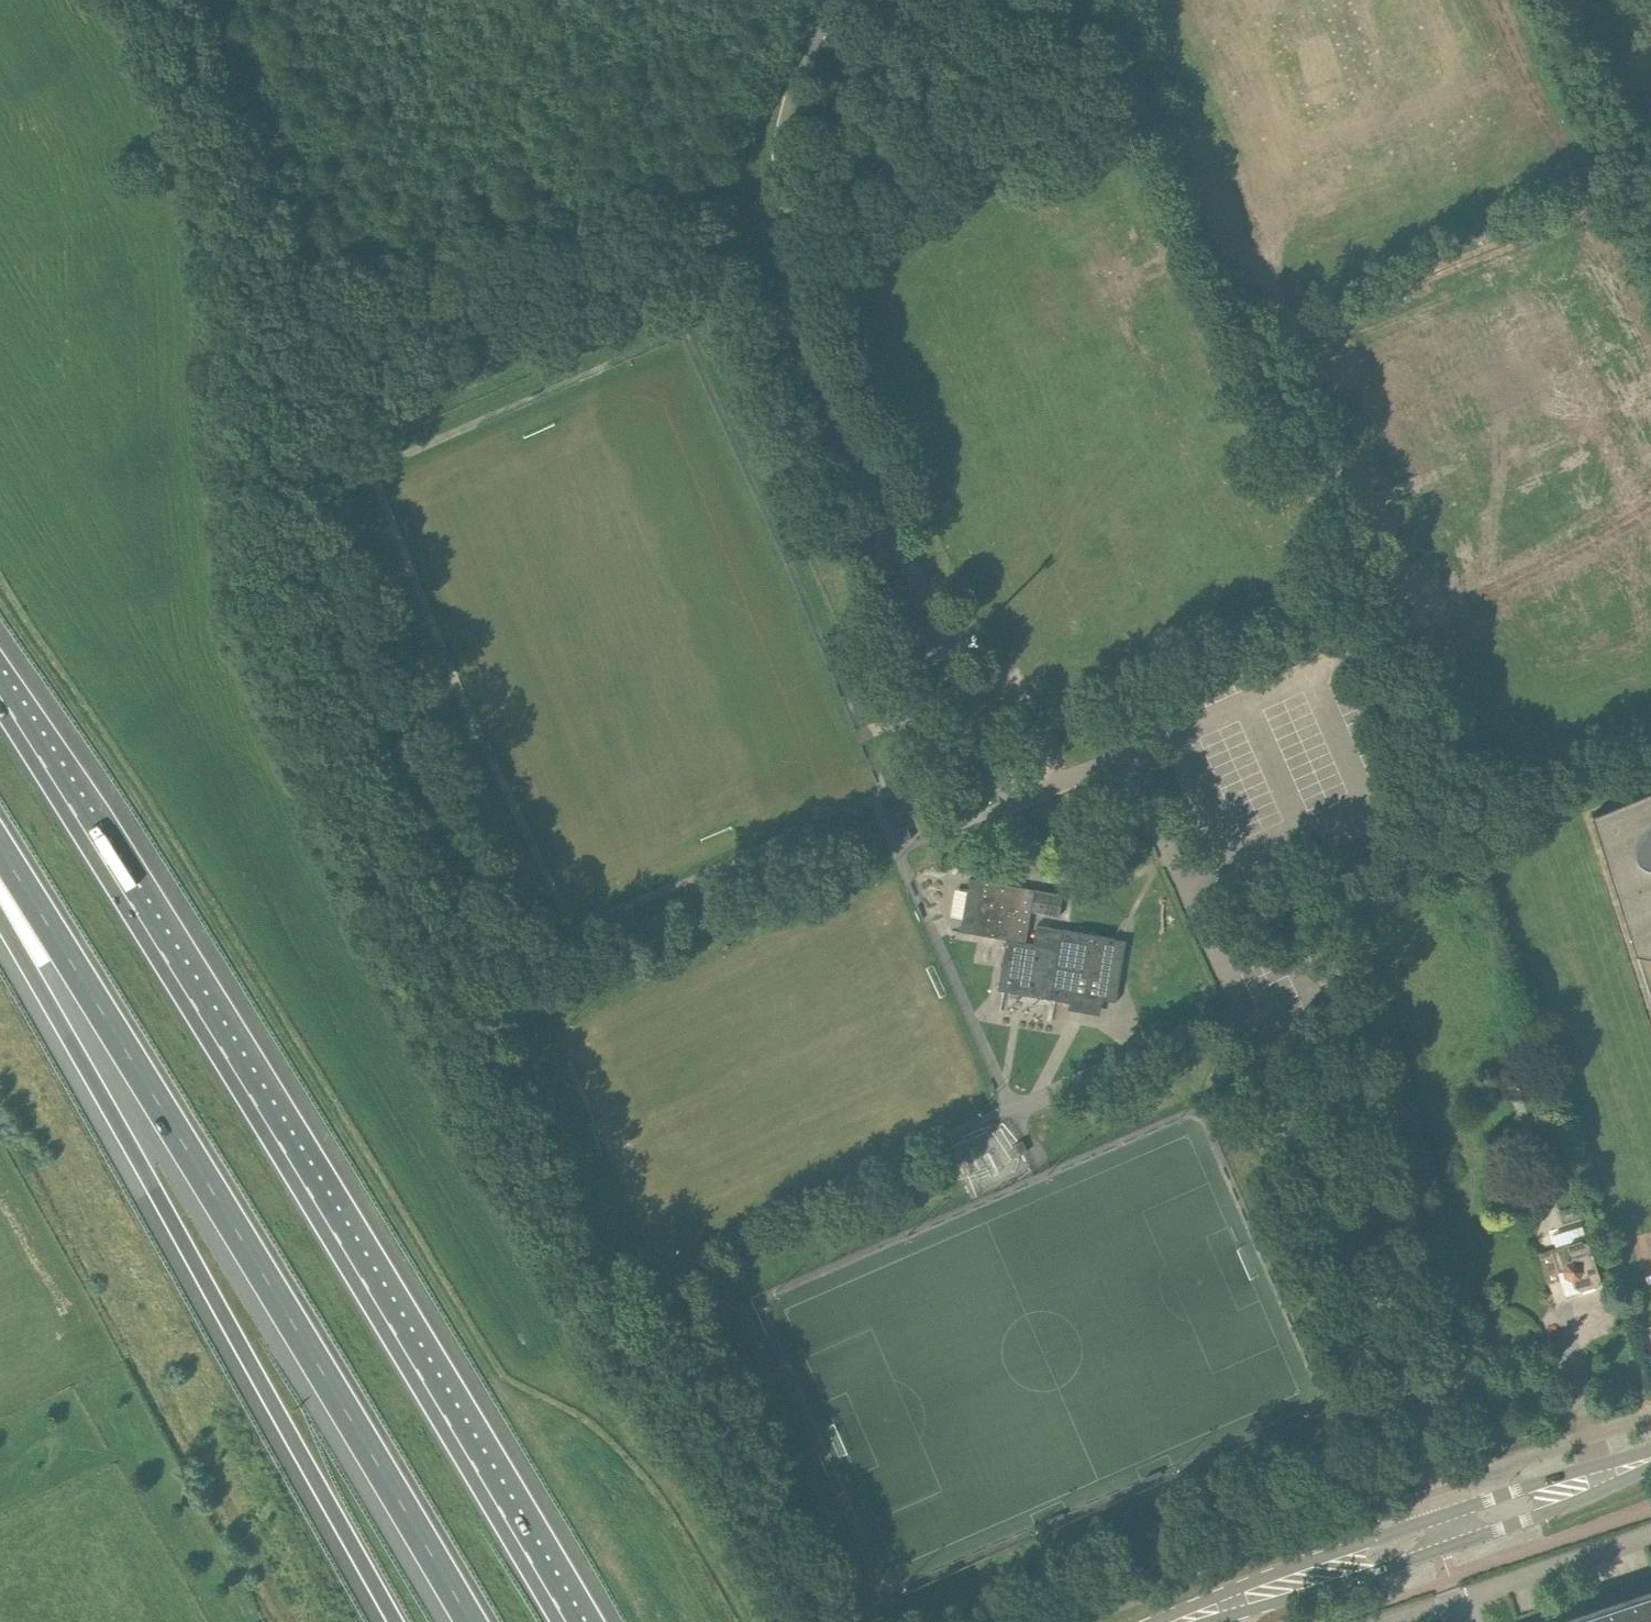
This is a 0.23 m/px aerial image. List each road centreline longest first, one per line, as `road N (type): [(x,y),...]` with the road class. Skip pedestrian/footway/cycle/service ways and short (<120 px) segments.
road 1 (unclassified): [(1443,1516),(1366,1306),(1136,780),(1121,766),(1104,764),(1008,801),(795,298),(780,185),(801,70),(835,0)]
road 2 (motorway): [(567,1621),(228,1057),(0,695)]
road 3 (motorway): [(0,849),(470,1621)]
road 4 (motorway): [(0,910),(397,1621)]
road 5 (tertiary): [(1262,1592),(1377,1569),(1453,1543)]
road 6 (tertiary): [(1443,1516),(1262,1592)]
road 7 (tertiary): [(1453,1543),(1531,1519),(1590,1480)]
road 8 (tertiary): [(1590,1480),(1523,1488),(1443,1516)]

